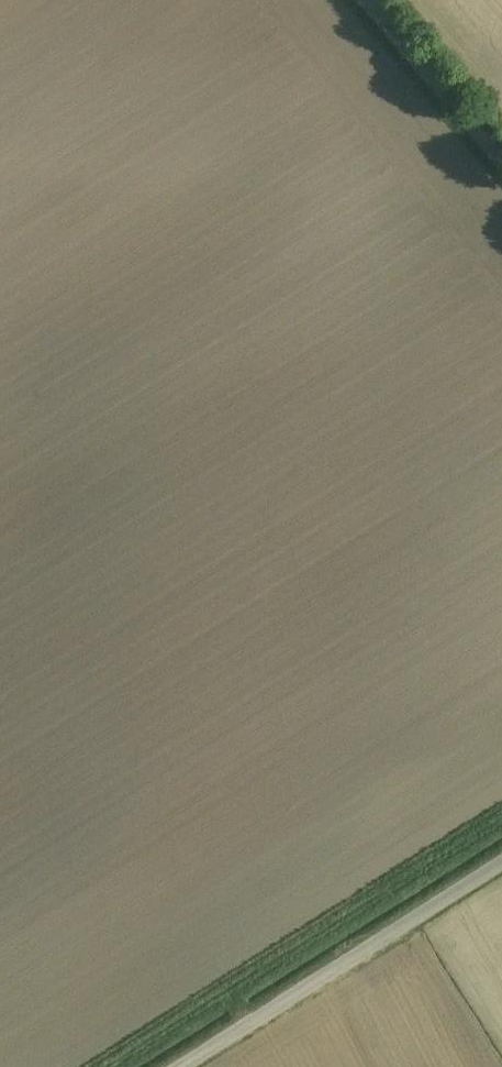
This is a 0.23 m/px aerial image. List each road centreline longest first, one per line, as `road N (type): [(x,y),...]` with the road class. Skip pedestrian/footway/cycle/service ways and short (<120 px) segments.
road 1 (unclassified): [(174,1066),(501,860)]
road 2 (unclassified): [(365,0),(501,161)]

